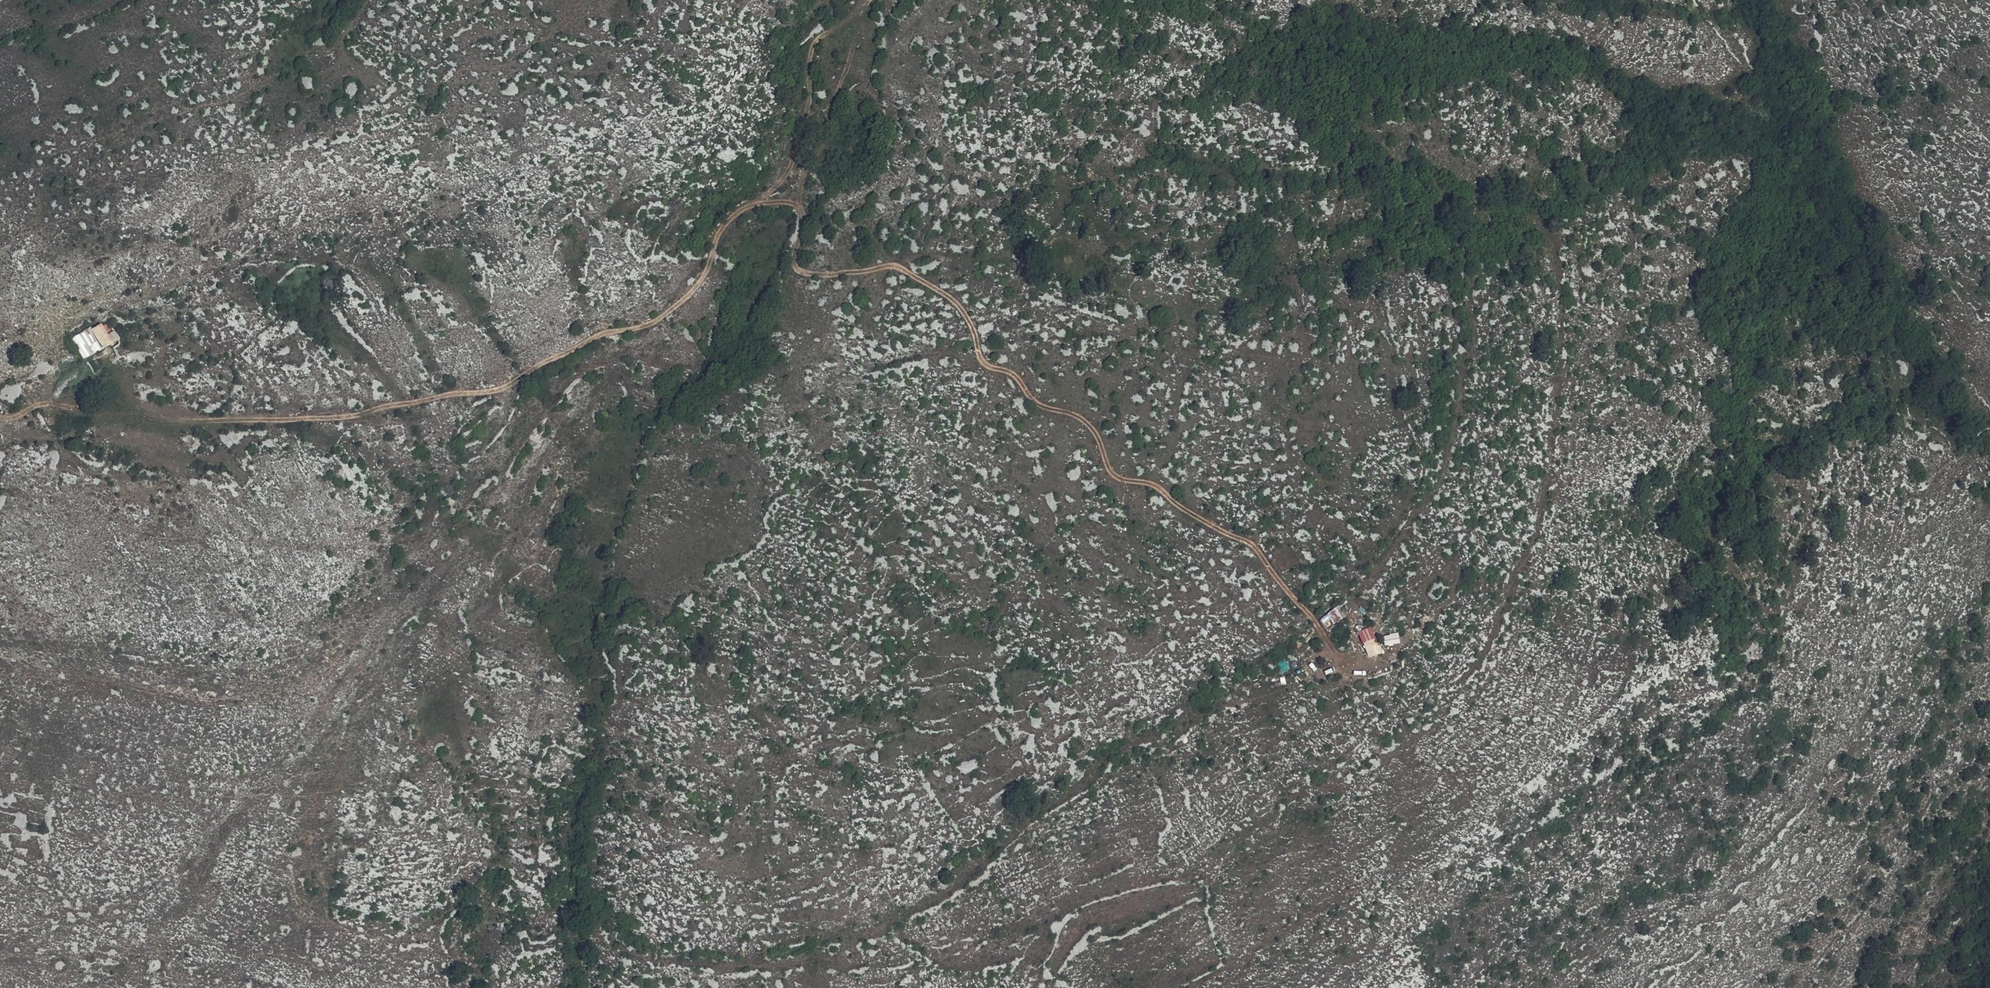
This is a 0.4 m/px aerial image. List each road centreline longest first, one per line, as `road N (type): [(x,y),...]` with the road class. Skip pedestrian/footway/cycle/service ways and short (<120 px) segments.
road 1 (track): [(874,0),(815,47),(806,122),(780,186),(727,227),(712,273),(645,328),(606,335),(493,394),(351,419),(147,421),(45,403),(12,421),(0,418)]
road 2 (track): [(1331,644),(1253,542),(1183,509),(1155,483),(1117,478),(1090,423),(1037,407),(1015,373),(980,355),(975,330),(954,299),(899,265),(806,273),(795,247),(803,209),(791,201),(746,210)]

